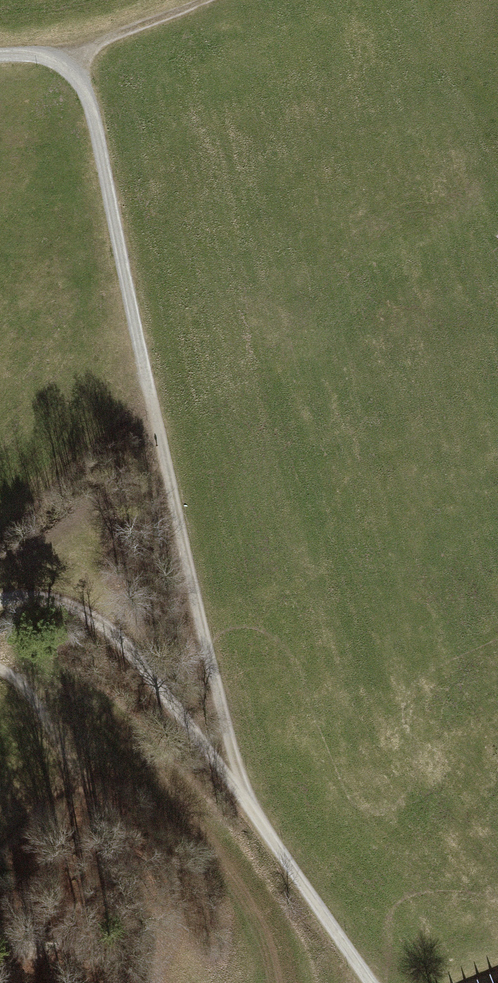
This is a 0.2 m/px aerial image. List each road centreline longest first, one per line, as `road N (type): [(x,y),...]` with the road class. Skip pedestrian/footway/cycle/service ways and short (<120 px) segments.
road 1 (track): [(243,796),(90,106),(60,62),(0,56)]
road 2 (track): [(0,599),(27,598),(89,616),(131,654),(243,796),(371,982)]
road 3 (track): [(60,62),(205,0)]

